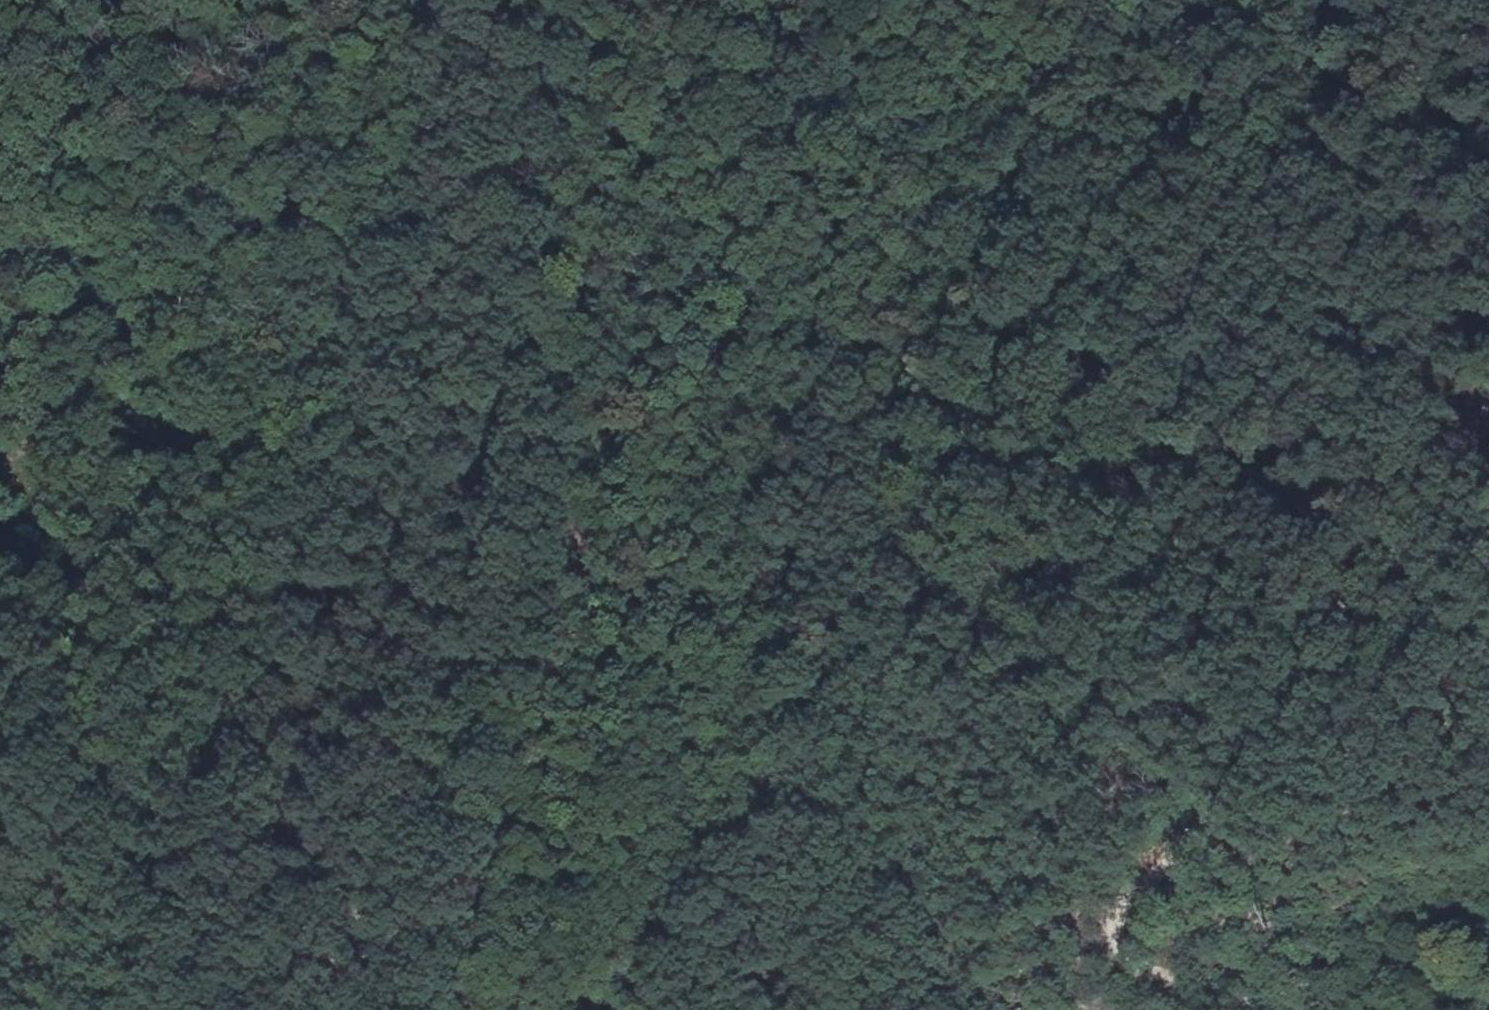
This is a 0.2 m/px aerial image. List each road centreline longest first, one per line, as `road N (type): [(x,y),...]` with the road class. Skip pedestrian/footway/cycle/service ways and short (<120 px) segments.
road 1 (track): [(1246,1009),(1210,991),(1141,974),(1116,951),(1115,917),(1130,894),(1229,801),(1334,625),(1443,486),(1488,392)]

